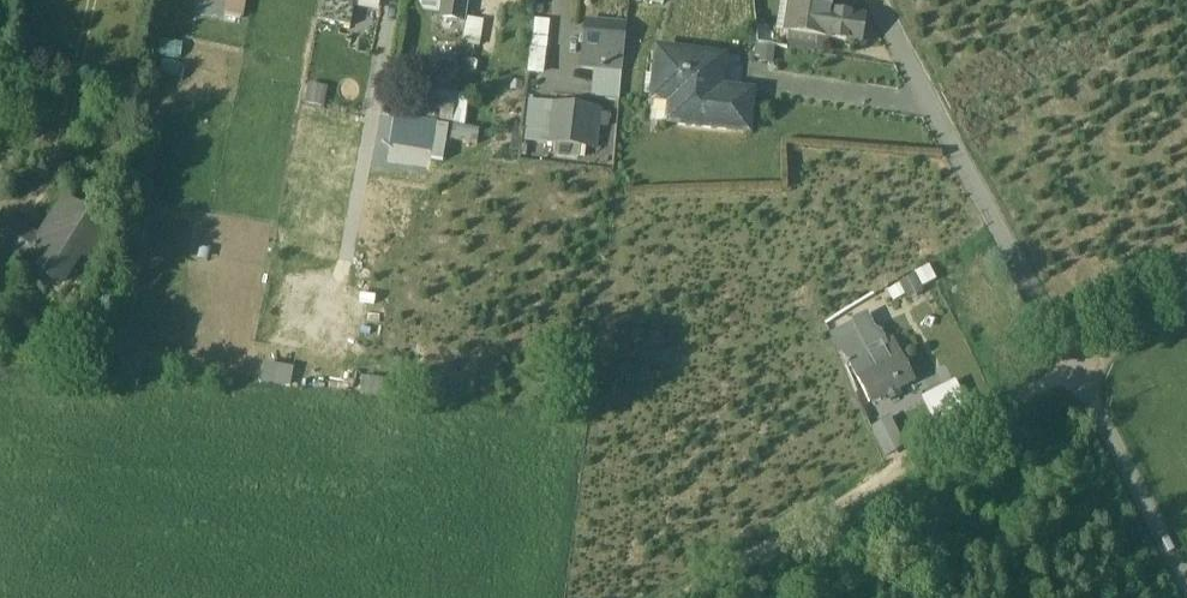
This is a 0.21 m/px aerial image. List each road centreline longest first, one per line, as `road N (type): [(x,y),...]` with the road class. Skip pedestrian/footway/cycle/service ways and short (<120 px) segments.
road 1 (track): [(1076,369),(891,465),(671,597)]
road 2 (residential): [(880,0),(1076,369)]
road 3 (residential): [(1186,572),(1076,369)]
road 4 (residential): [(1186,304),(1076,369)]

